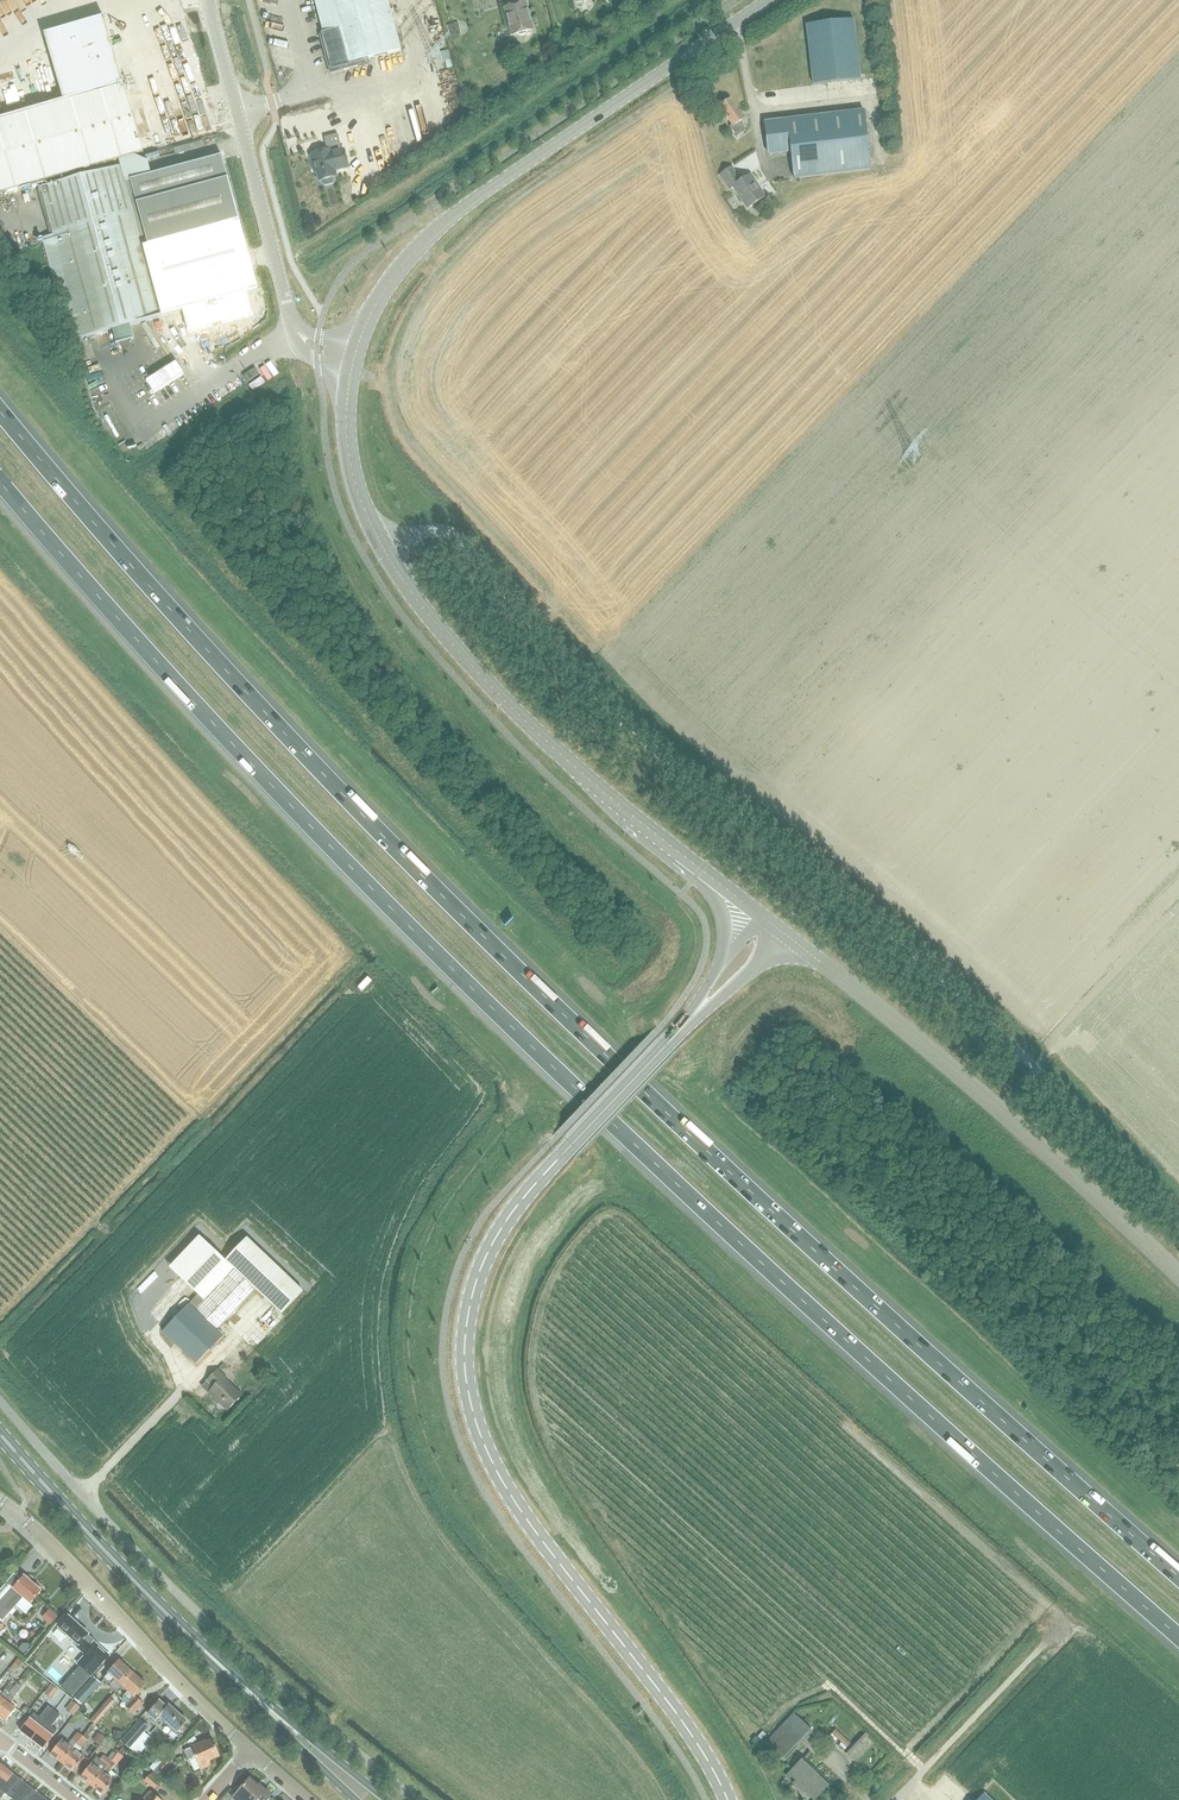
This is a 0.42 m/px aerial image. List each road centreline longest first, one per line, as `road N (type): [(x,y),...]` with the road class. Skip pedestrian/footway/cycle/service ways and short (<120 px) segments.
road 1 (motorway): [(1178,1577),(504,956),(167,606),(0,410)]
road 2 (motorway): [(0,481),(316,834),(474,993),(1178,1638)]
road 3 (unclassified): [(1178,1224),(1019,1049),(831,885),(654,747),(460,543),(428,530),(380,545)]
road 4 (unclassified): [(725,1799),(695,1746),(509,1494),(476,1420),(464,1368),(478,1274),(509,1212),(669,1043)]
road 5 (unclassified): [(354,361),(381,294),(416,251),(767,0)]
road 6 (unclassified): [(1178,1280),(1053,1158),(770,924)]
road 7 (unclassified): [(415,1799),(222,1633),(81,1494)]
road 8 (primary): [(308,1745),(113,1561),(0,1428)]
road 9 (unclassified): [(679,857),(502,697),(380,545)]
road 10 (unclassified): [(354,361),(295,338),(208,0)]
road 11 (unclassified): [(0,1500),(249,1748)]
road 12 (track): [(1068,1623),(846,1428)]
road 13 (unclassified): [(896,1799),(1068,1623)]
road 14 (unclassified): [(679,857),(716,901),(723,952),(669,1043)]
road 15 (unclassified): [(380,545),(358,493),(348,434),(354,361)]
road 16 (unclassified): [(669,1043),(770,924)]
road 17 (unclassified): [(81,1494),(181,1391)]
road 18 (unclassified): [(81,1494),(0,1397)]

